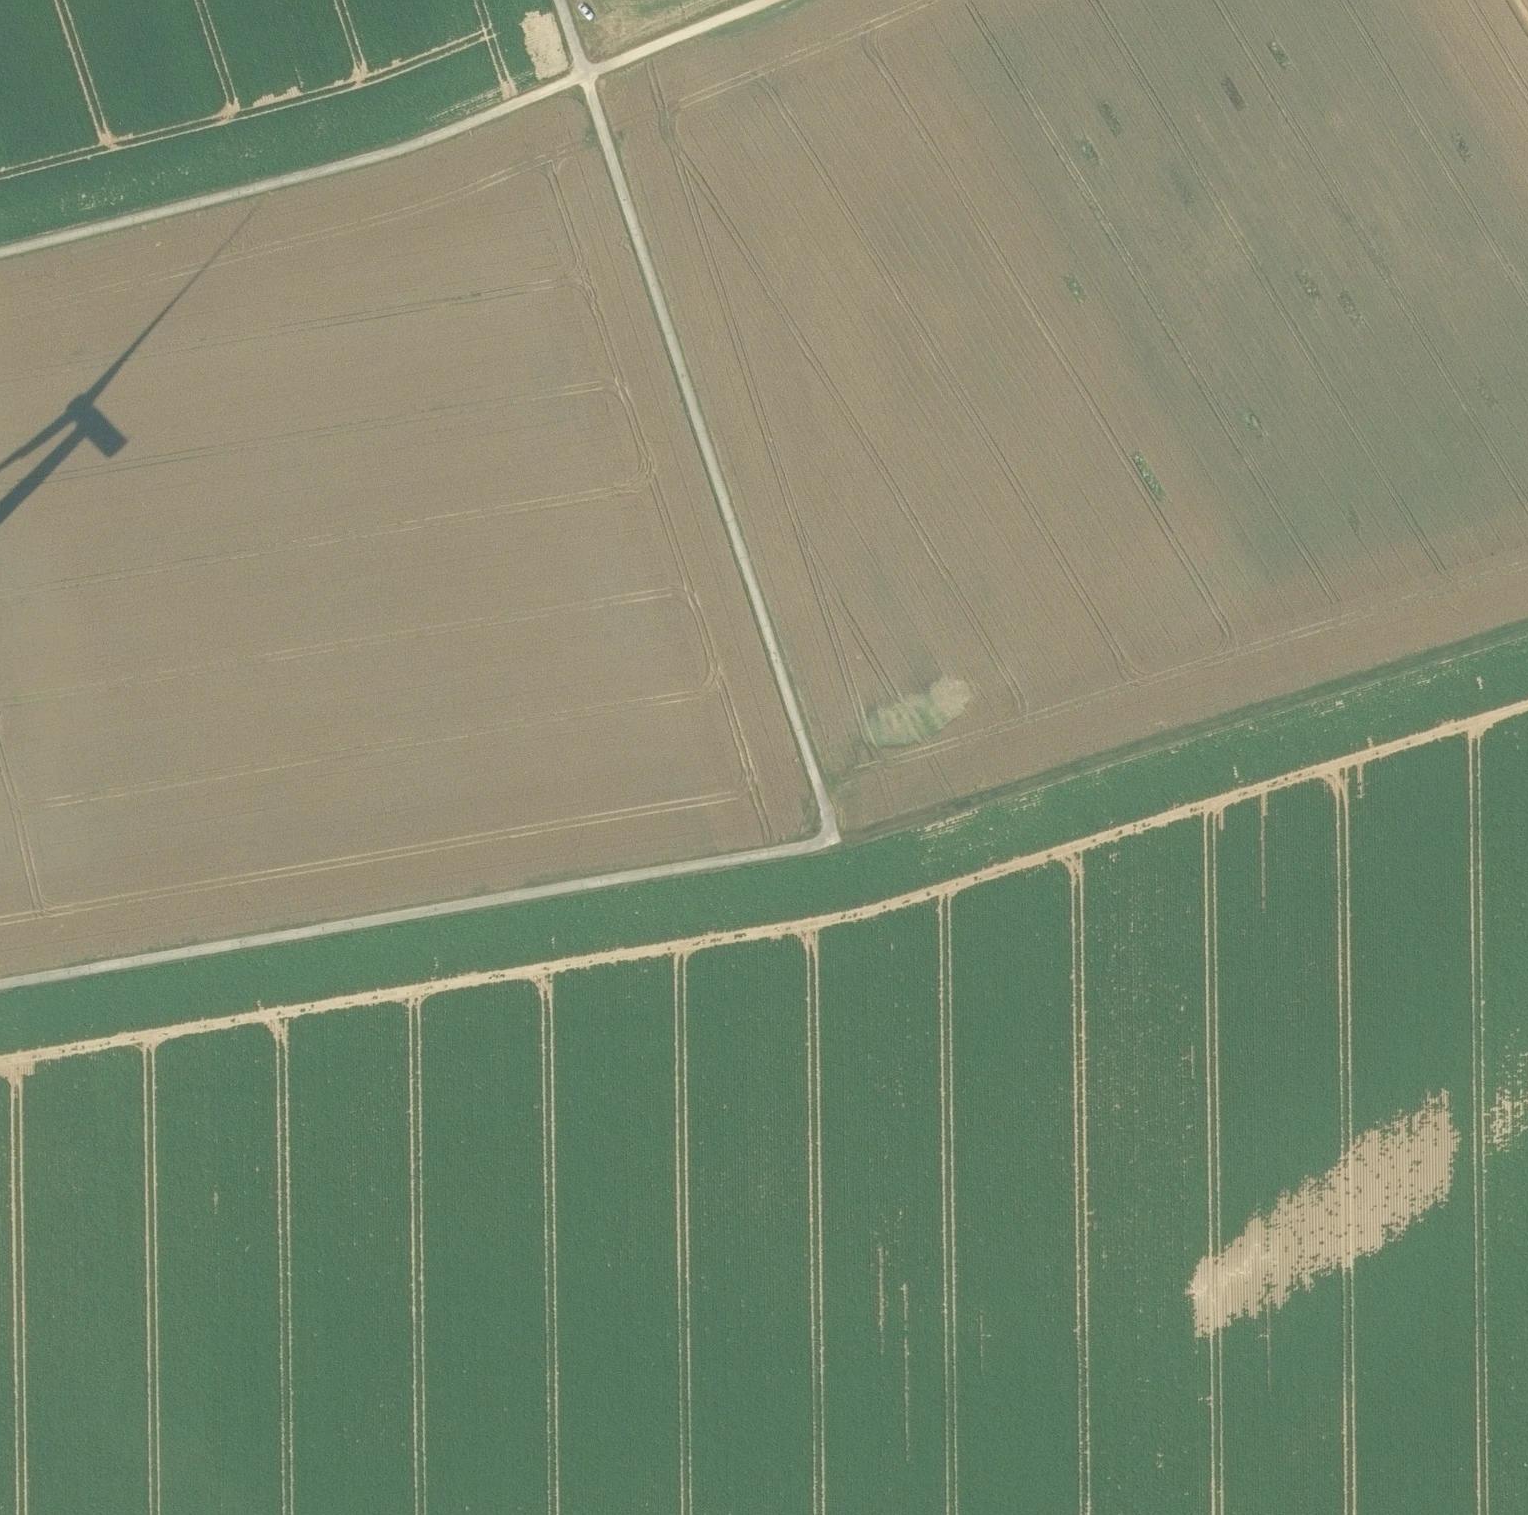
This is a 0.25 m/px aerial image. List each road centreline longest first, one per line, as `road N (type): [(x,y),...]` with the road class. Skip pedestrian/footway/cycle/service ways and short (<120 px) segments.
road 1 (track): [(584,76),(835,842),(0,987)]
road 2 (track): [(835,842),(1527,629)]
road 3 (track): [(0,252),(381,155),(584,76)]
road 4 (track): [(584,76),(771,0)]

